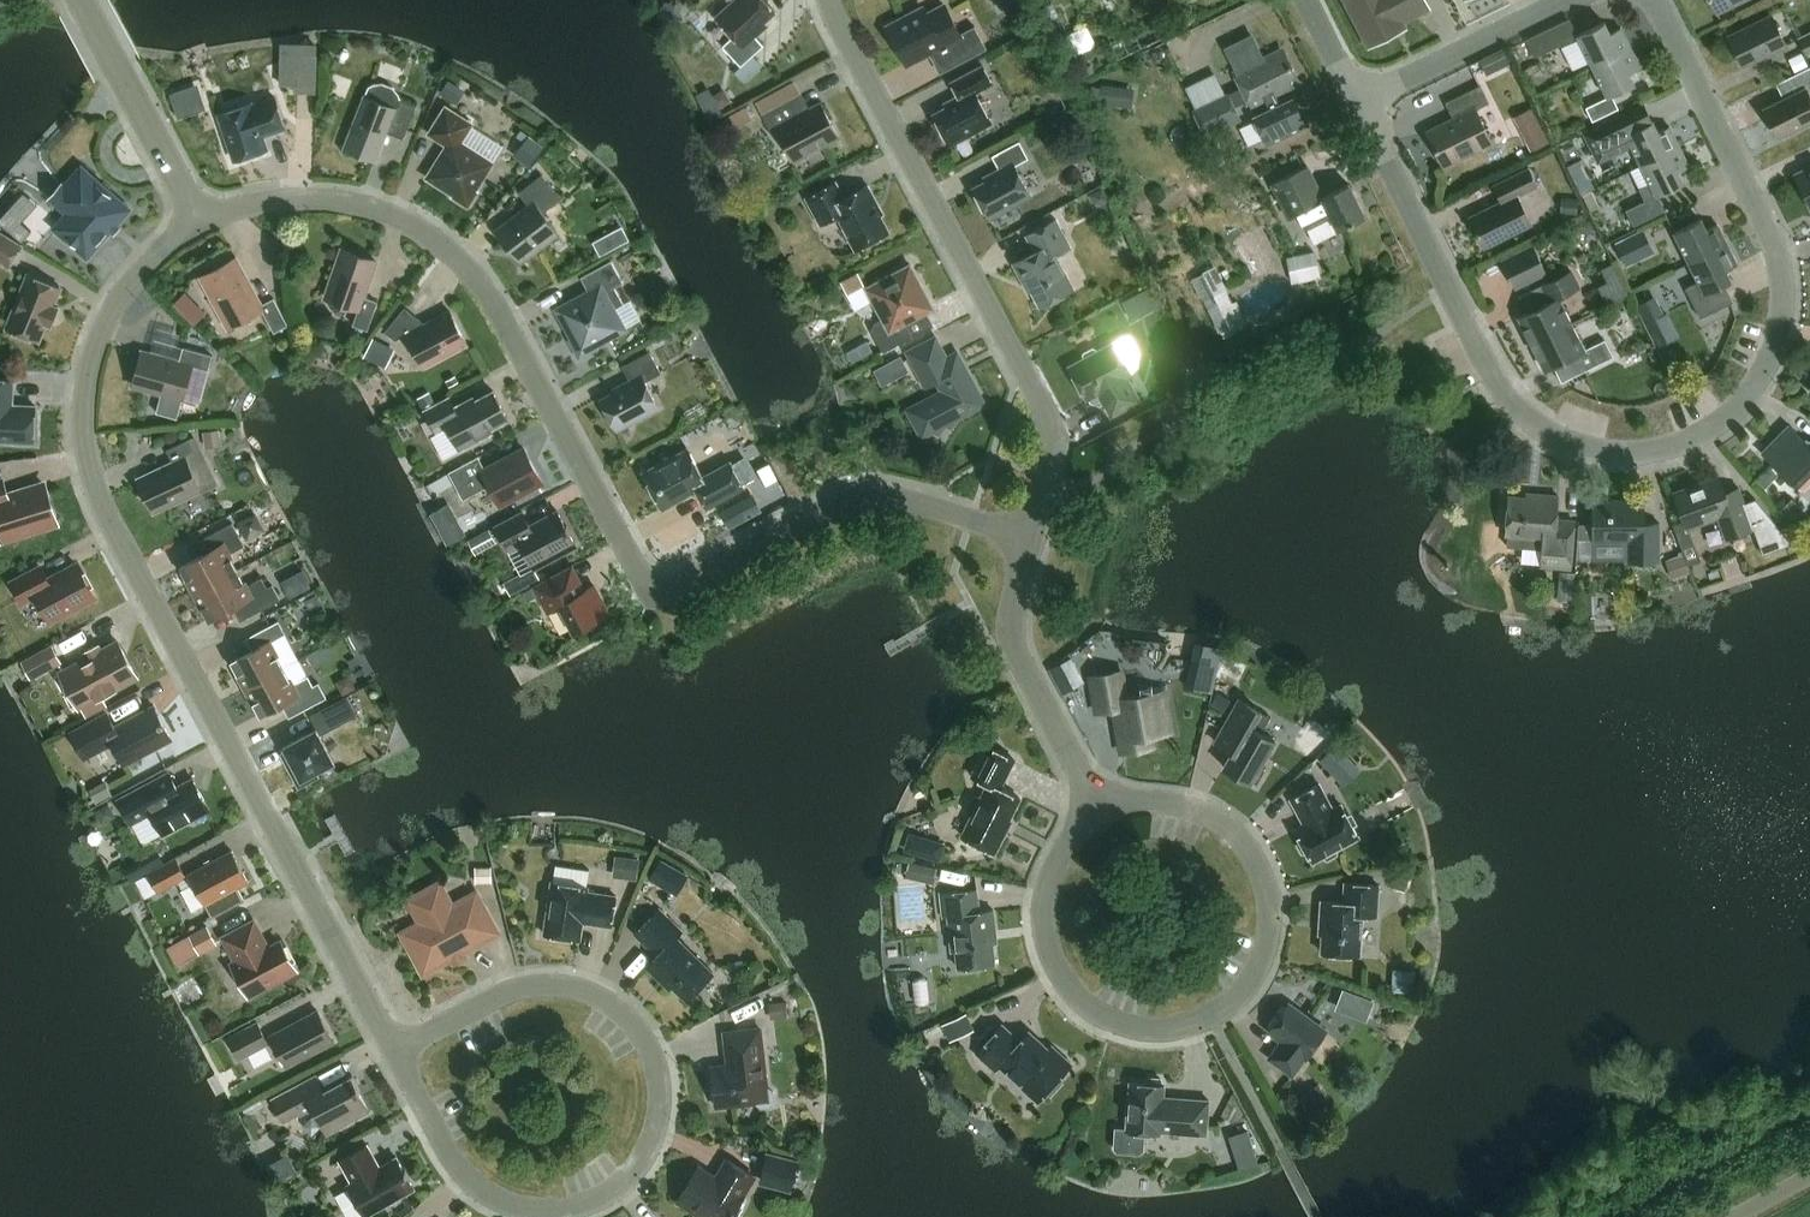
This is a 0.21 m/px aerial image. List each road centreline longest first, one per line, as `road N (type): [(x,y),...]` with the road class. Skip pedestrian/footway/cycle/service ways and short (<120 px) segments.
road 1 (residential): [(1035,535),(880,490),(838,498),(660,589),(644,581),(483,288),(447,248),(399,218),(348,202),(284,196),(199,217)]
road 2 (residential): [(199,217),(139,275),(94,345),(85,391),(90,478),(395,1046)]
road 3 (residential): [(1097,803),(1067,842),(1051,885),(1045,922),(1057,970),(1092,1006),(1143,1025),(1193,1022),(1247,986),(1268,948),(1274,906),(1267,874),(1241,833),(1185,805),(1140,802)]
road 4 (residential): [(1578,443),(1646,450),(1732,411),(1774,352),(1783,315),(1776,252),(1655,0)]
road 5 (residential): [(1035,535),(1057,443),(1043,406),(841,27),(835,0)]
road 6 (residential): [(1578,443),(1537,427),(1494,379),(1358,101)]
road 7 (residential): [(660,1119),(642,1166),(604,1201),(548,1213),(494,1203),(458,1173),(395,1046)]
road 8 (residential): [(395,1046),(527,985),(577,989),(617,1006),(648,1042),(660,1119)]
road 9 (residential): [(1097,803),(1018,659),(1014,610),(1035,535)]
road 10 (residential): [(199,217),(83,0)]
road 11 (residential): [(1358,101),(1566,0)]

